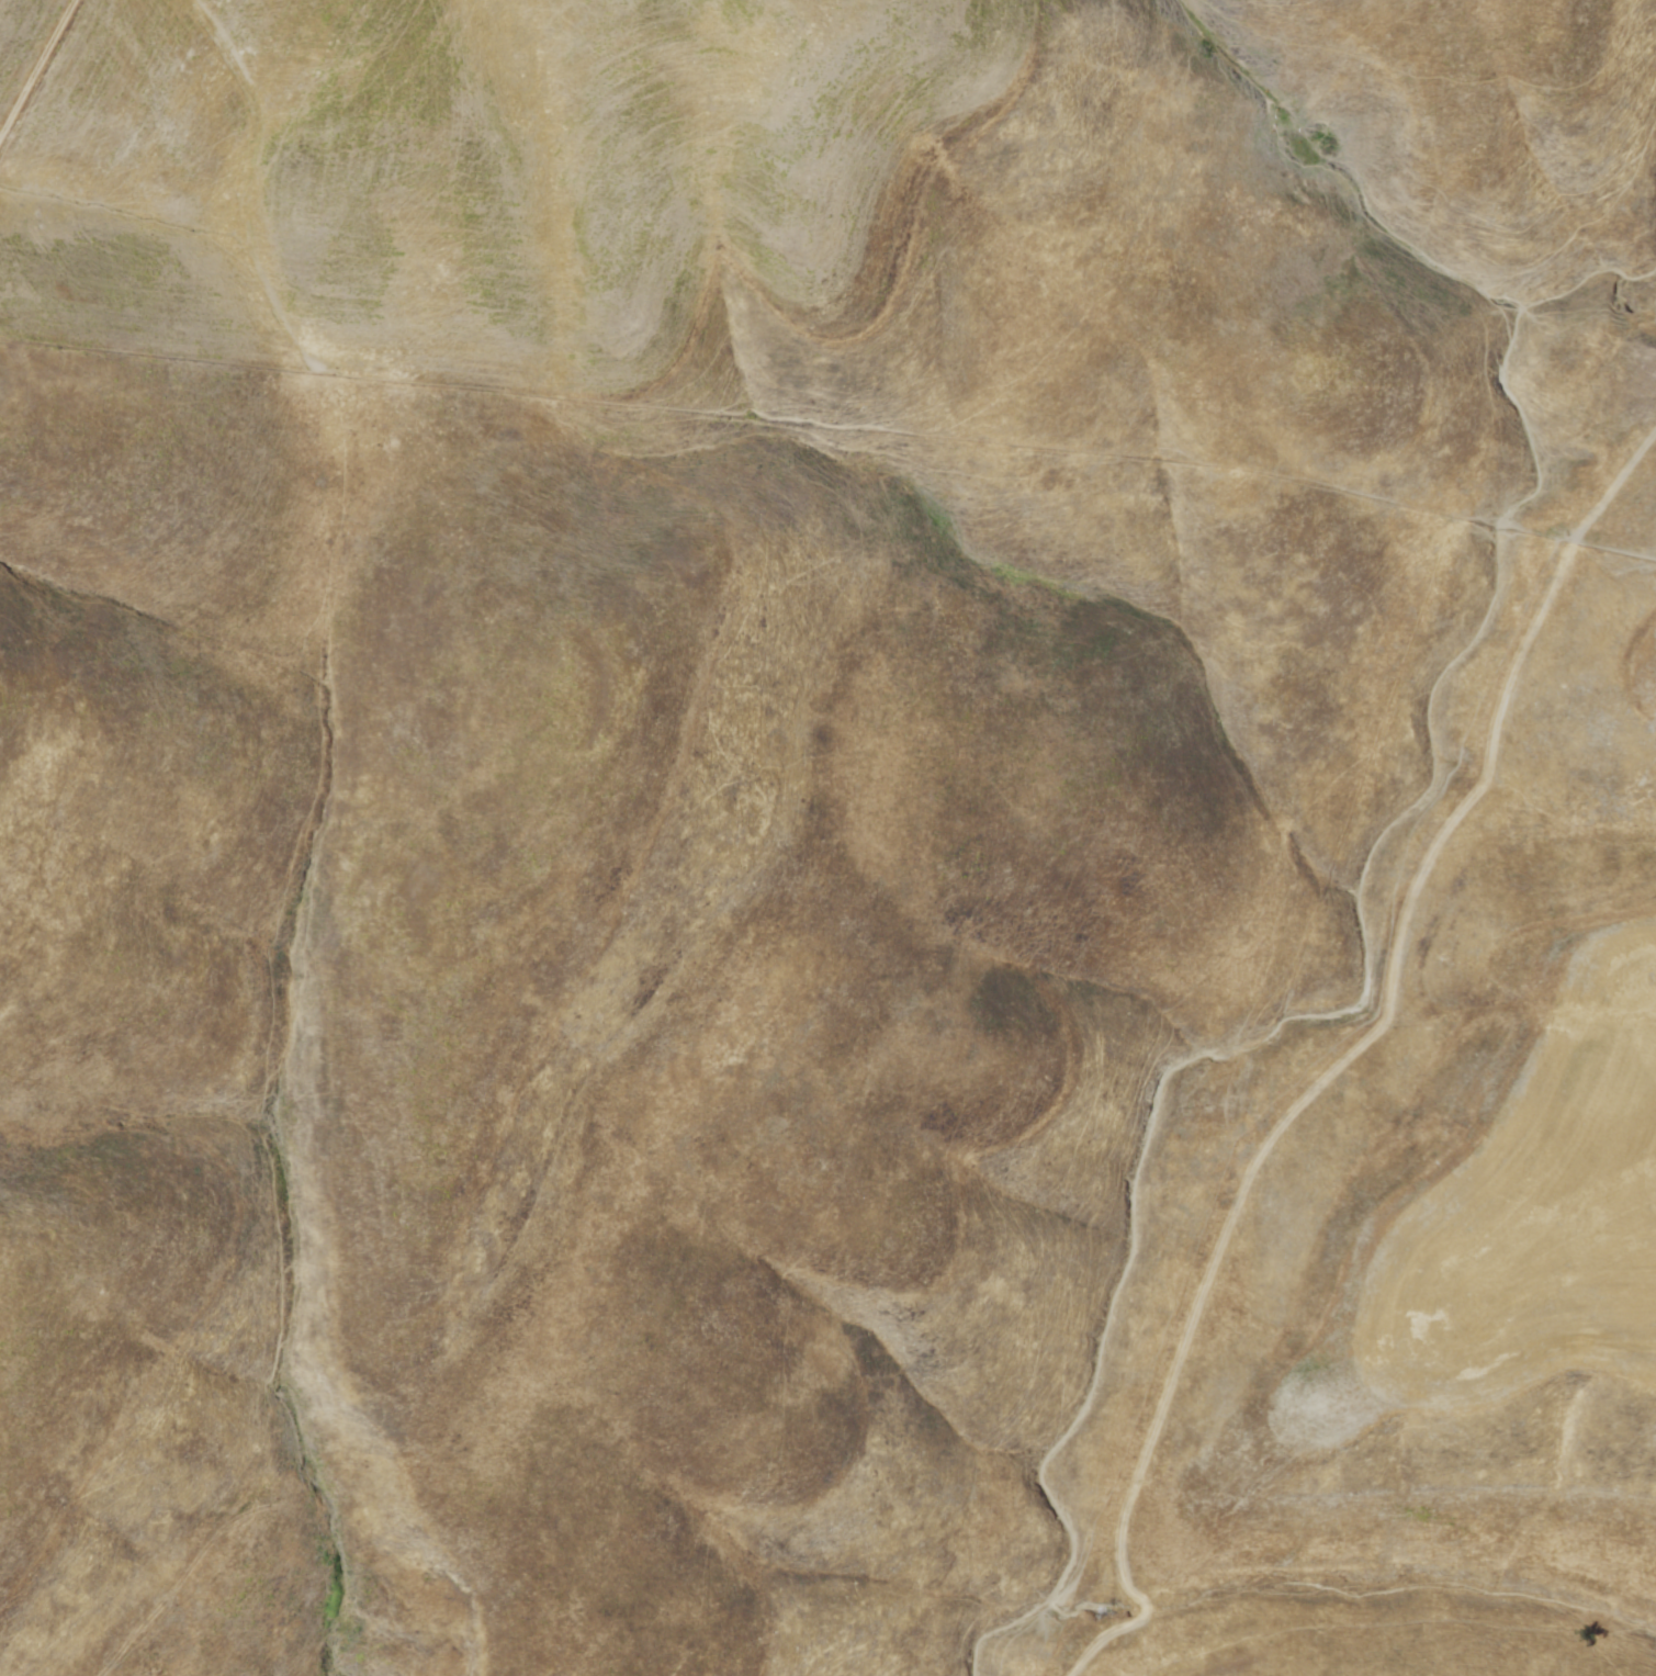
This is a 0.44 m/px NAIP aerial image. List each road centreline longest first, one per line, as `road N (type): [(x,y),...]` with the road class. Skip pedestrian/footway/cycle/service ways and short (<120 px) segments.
road 1 (track): [(71,0),(0,131)]

